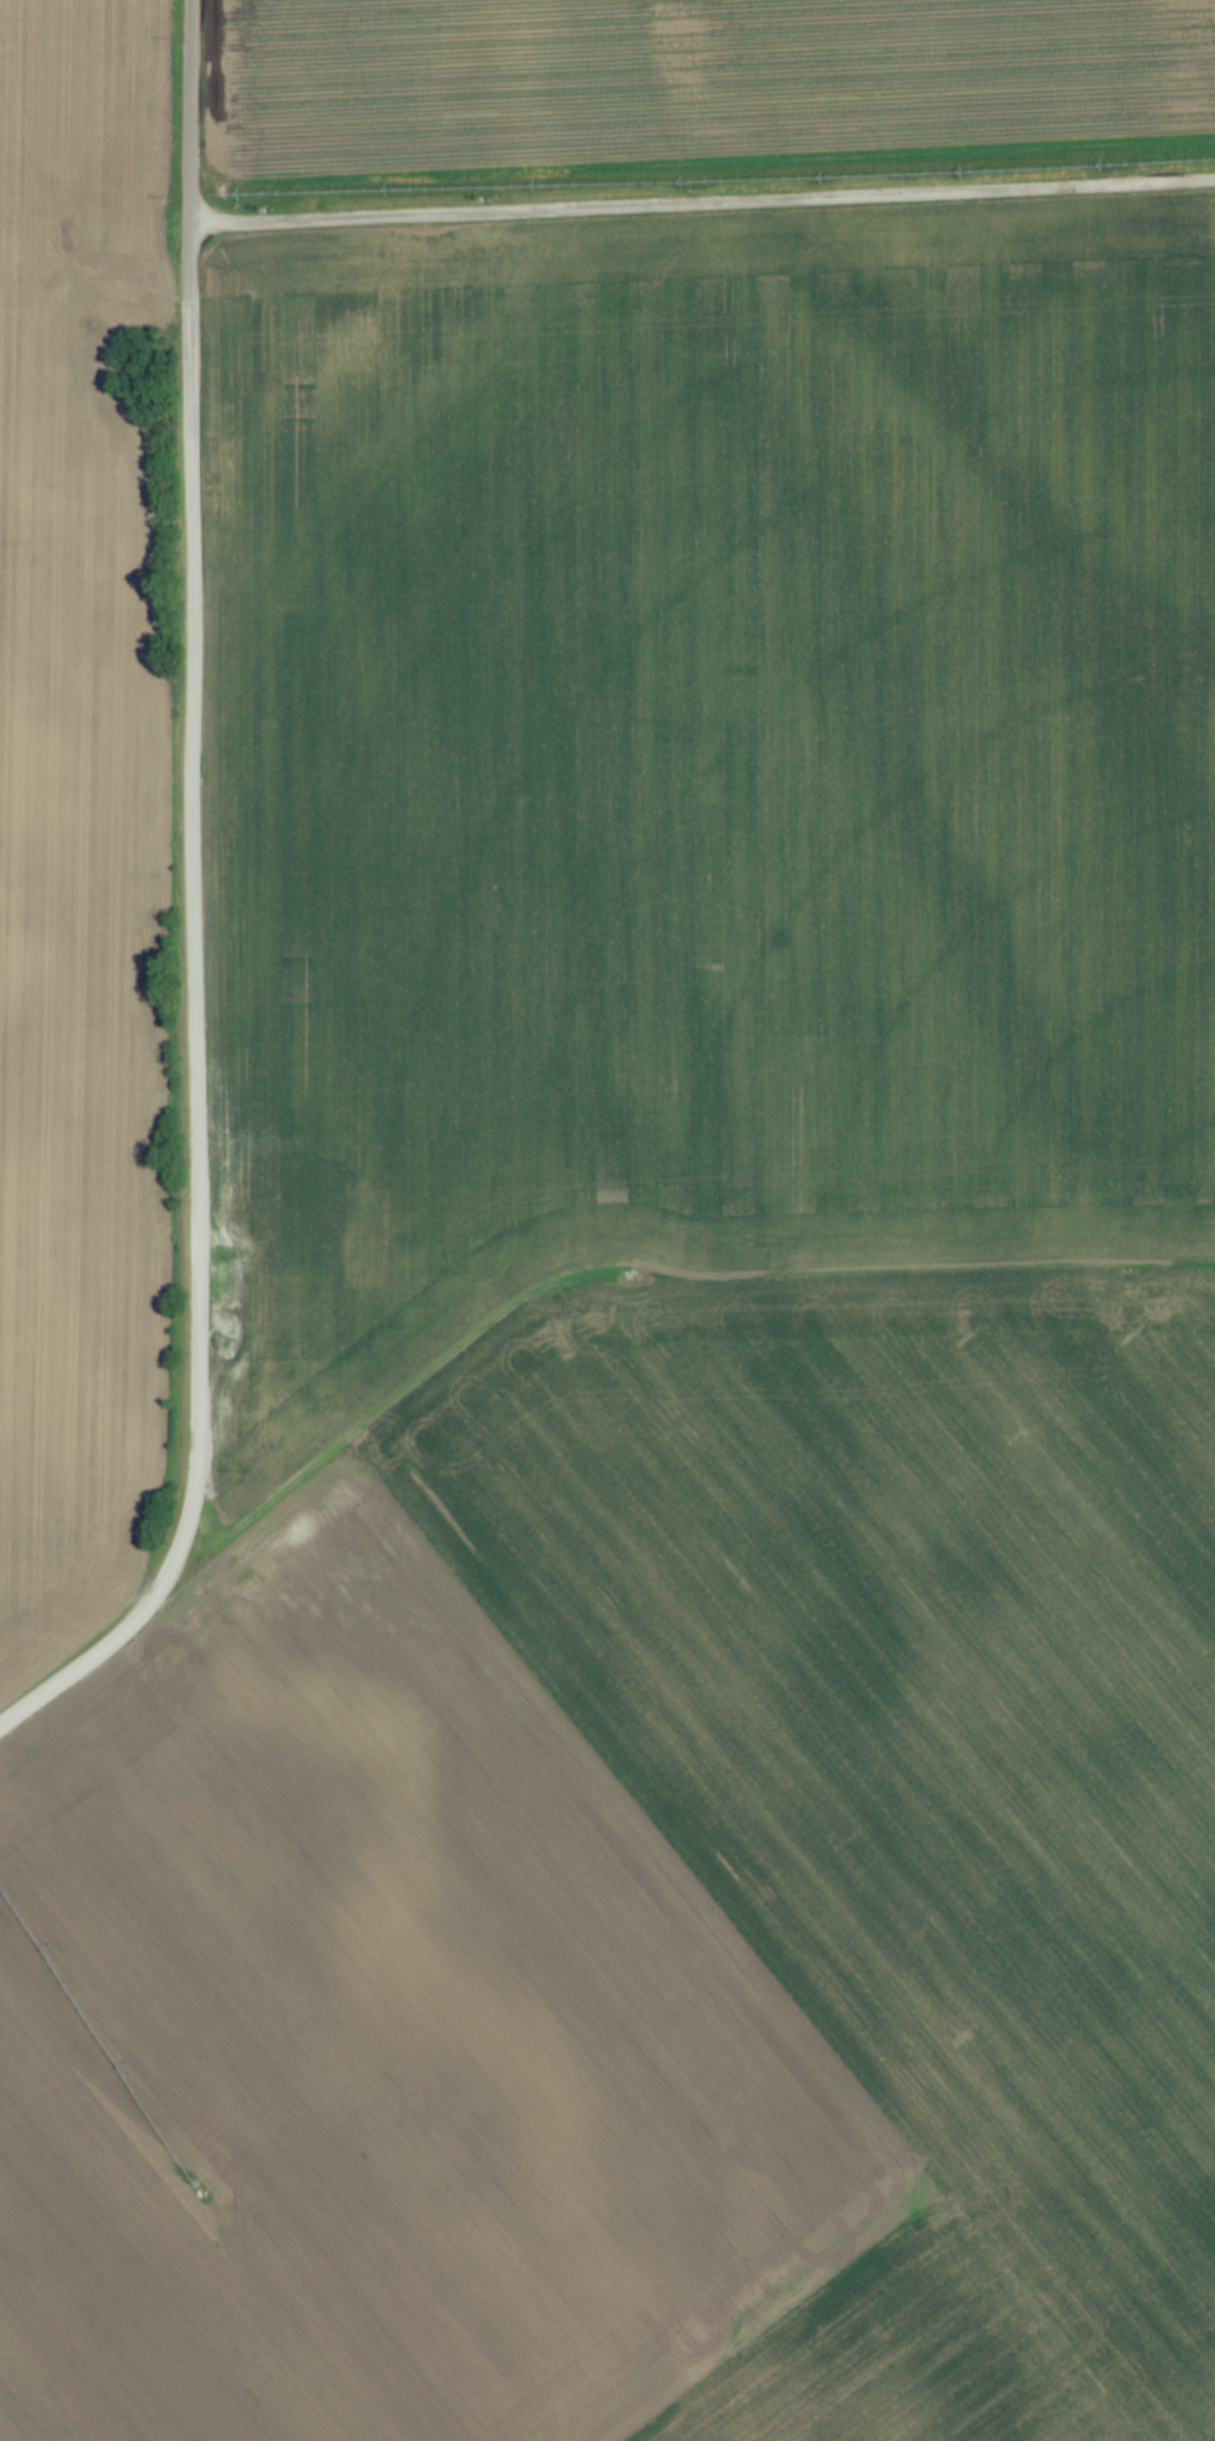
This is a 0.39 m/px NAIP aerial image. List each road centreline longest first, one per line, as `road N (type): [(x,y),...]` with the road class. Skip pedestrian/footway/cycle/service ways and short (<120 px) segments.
road 1 (residential): [(0,1737),(136,1631),(176,1565),(196,1477),(190,234)]
road 2 (residential): [(190,234),(1214,139)]
road 3 (residential): [(190,234),(191,0)]

